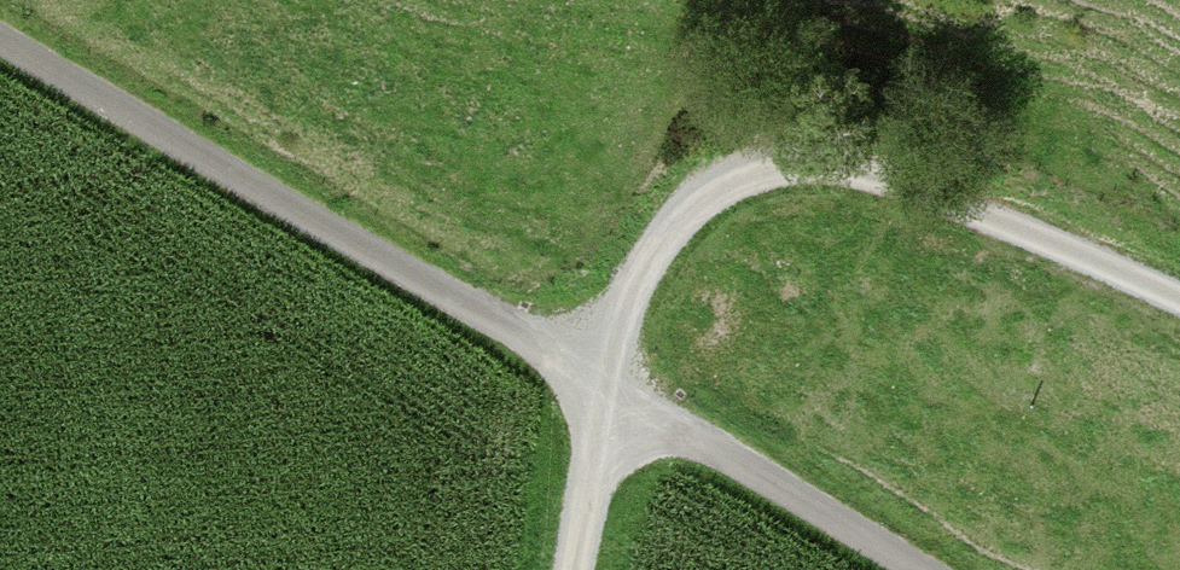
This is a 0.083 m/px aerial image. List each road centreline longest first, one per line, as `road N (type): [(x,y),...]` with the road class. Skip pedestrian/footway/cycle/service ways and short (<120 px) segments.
road 1 (track): [(0,37),(917,569)]
road 2 (track): [(605,387),(642,285),(706,199),(796,171),(988,210),(1179,304)]
road 3 (residential): [(572,569),(605,387)]

